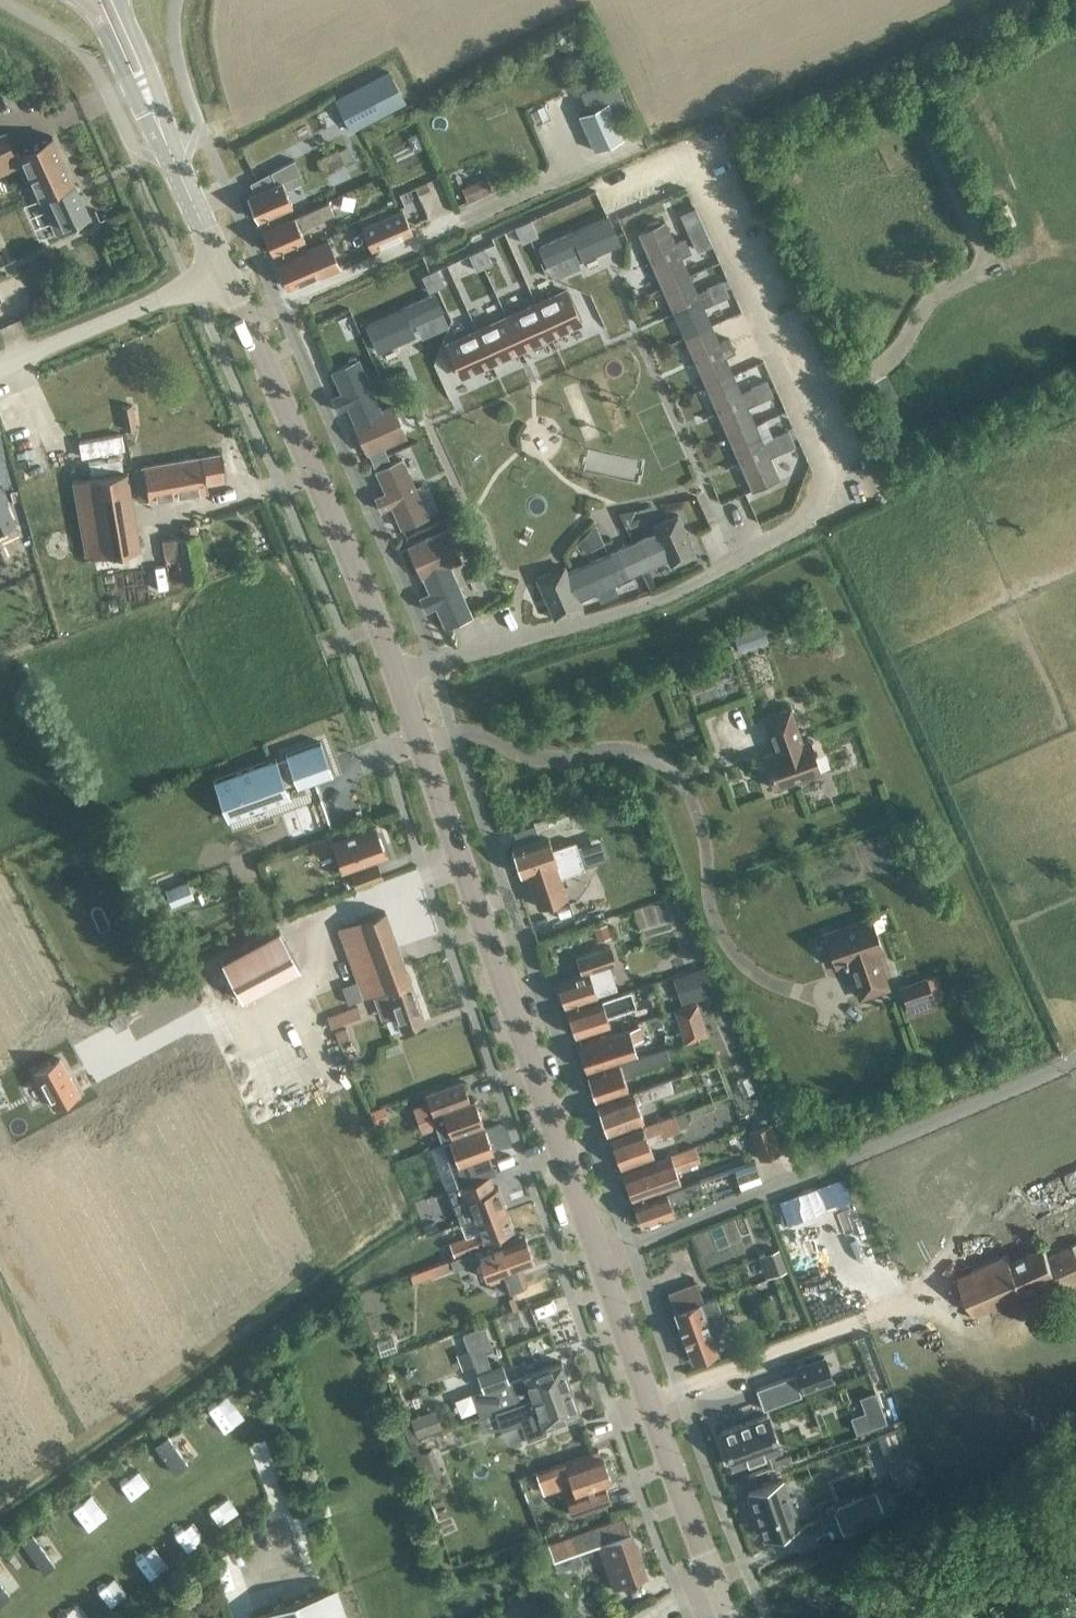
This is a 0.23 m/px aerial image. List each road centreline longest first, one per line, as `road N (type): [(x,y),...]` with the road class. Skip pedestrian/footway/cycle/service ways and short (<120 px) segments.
road 1 (tertiary): [(710,1580),(413,723),(222,271)]
road 2 (tertiary): [(83,0),(175,163)]
road 3 (tertiary): [(175,163),(122,0)]
road 4 (unclassified): [(0,363),(125,310)]

